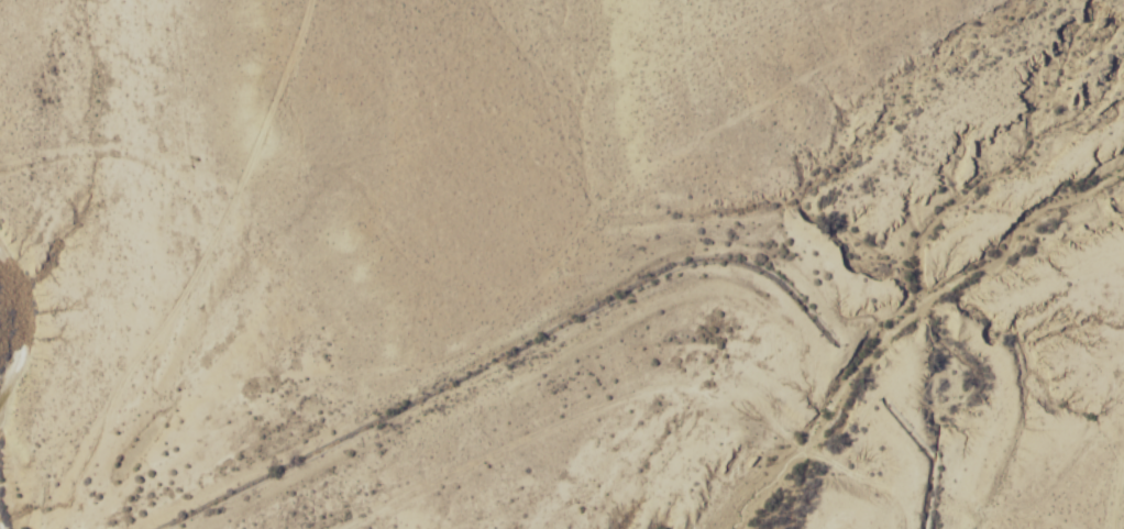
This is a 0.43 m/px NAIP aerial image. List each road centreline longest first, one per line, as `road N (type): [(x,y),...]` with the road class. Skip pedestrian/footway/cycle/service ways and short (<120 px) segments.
road 1 (track): [(137,415),(557,209),(660,0)]
road 2 (track): [(268,0),(205,250),(137,415),(0,489)]
road 3 (residential): [(433,528),(703,397),(779,385),(892,470),(951,500)]
road 4 (residential): [(137,415),(140,432),(78,487),(74,528)]

